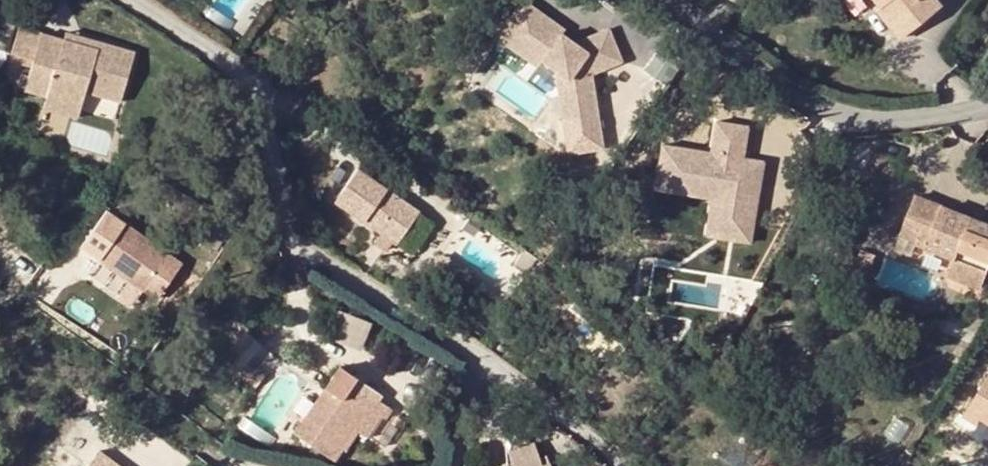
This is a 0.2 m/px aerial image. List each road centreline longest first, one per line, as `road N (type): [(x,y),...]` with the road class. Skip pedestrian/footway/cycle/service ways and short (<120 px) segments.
road 1 (residential): [(611,465),(482,356),(302,250),(285,225),(247,81),(144,0)]
road 2 (residential): [(662,0),(784,90),(859,124),(987,111)]

